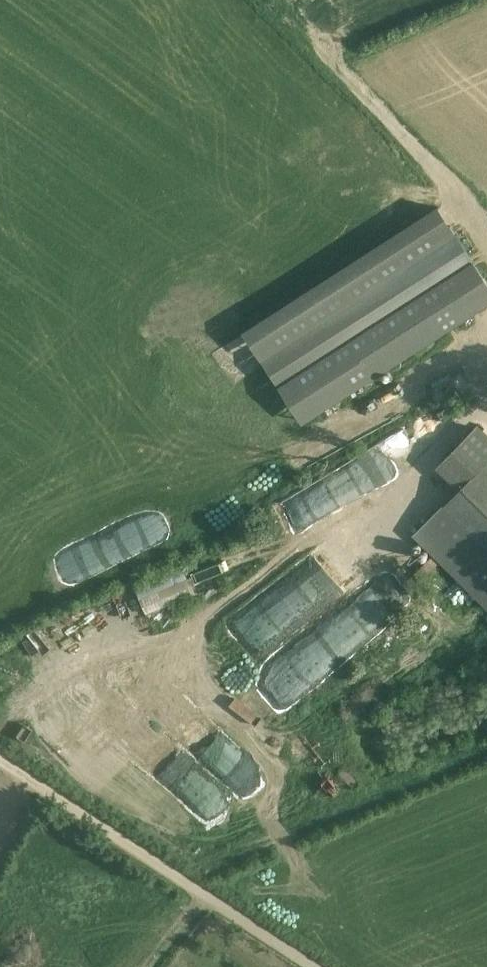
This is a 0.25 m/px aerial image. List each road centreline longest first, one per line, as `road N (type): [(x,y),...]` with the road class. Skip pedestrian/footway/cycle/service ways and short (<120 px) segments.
road 1 (unclassified): [(0,760),(312,966)]

